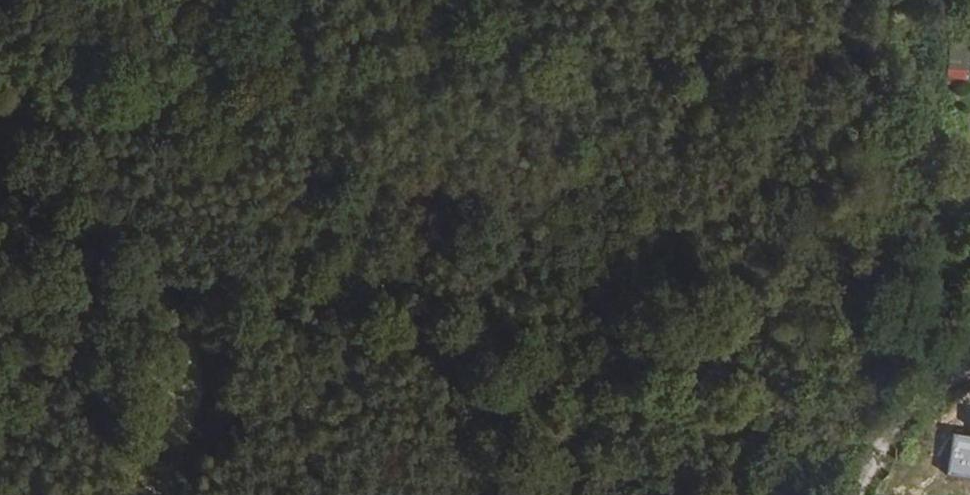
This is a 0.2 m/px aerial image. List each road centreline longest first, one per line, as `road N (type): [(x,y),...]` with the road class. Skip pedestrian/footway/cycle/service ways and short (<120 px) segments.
road 1 (unclassified): [(862,494),(880,454),(955,382),(969,378)]

